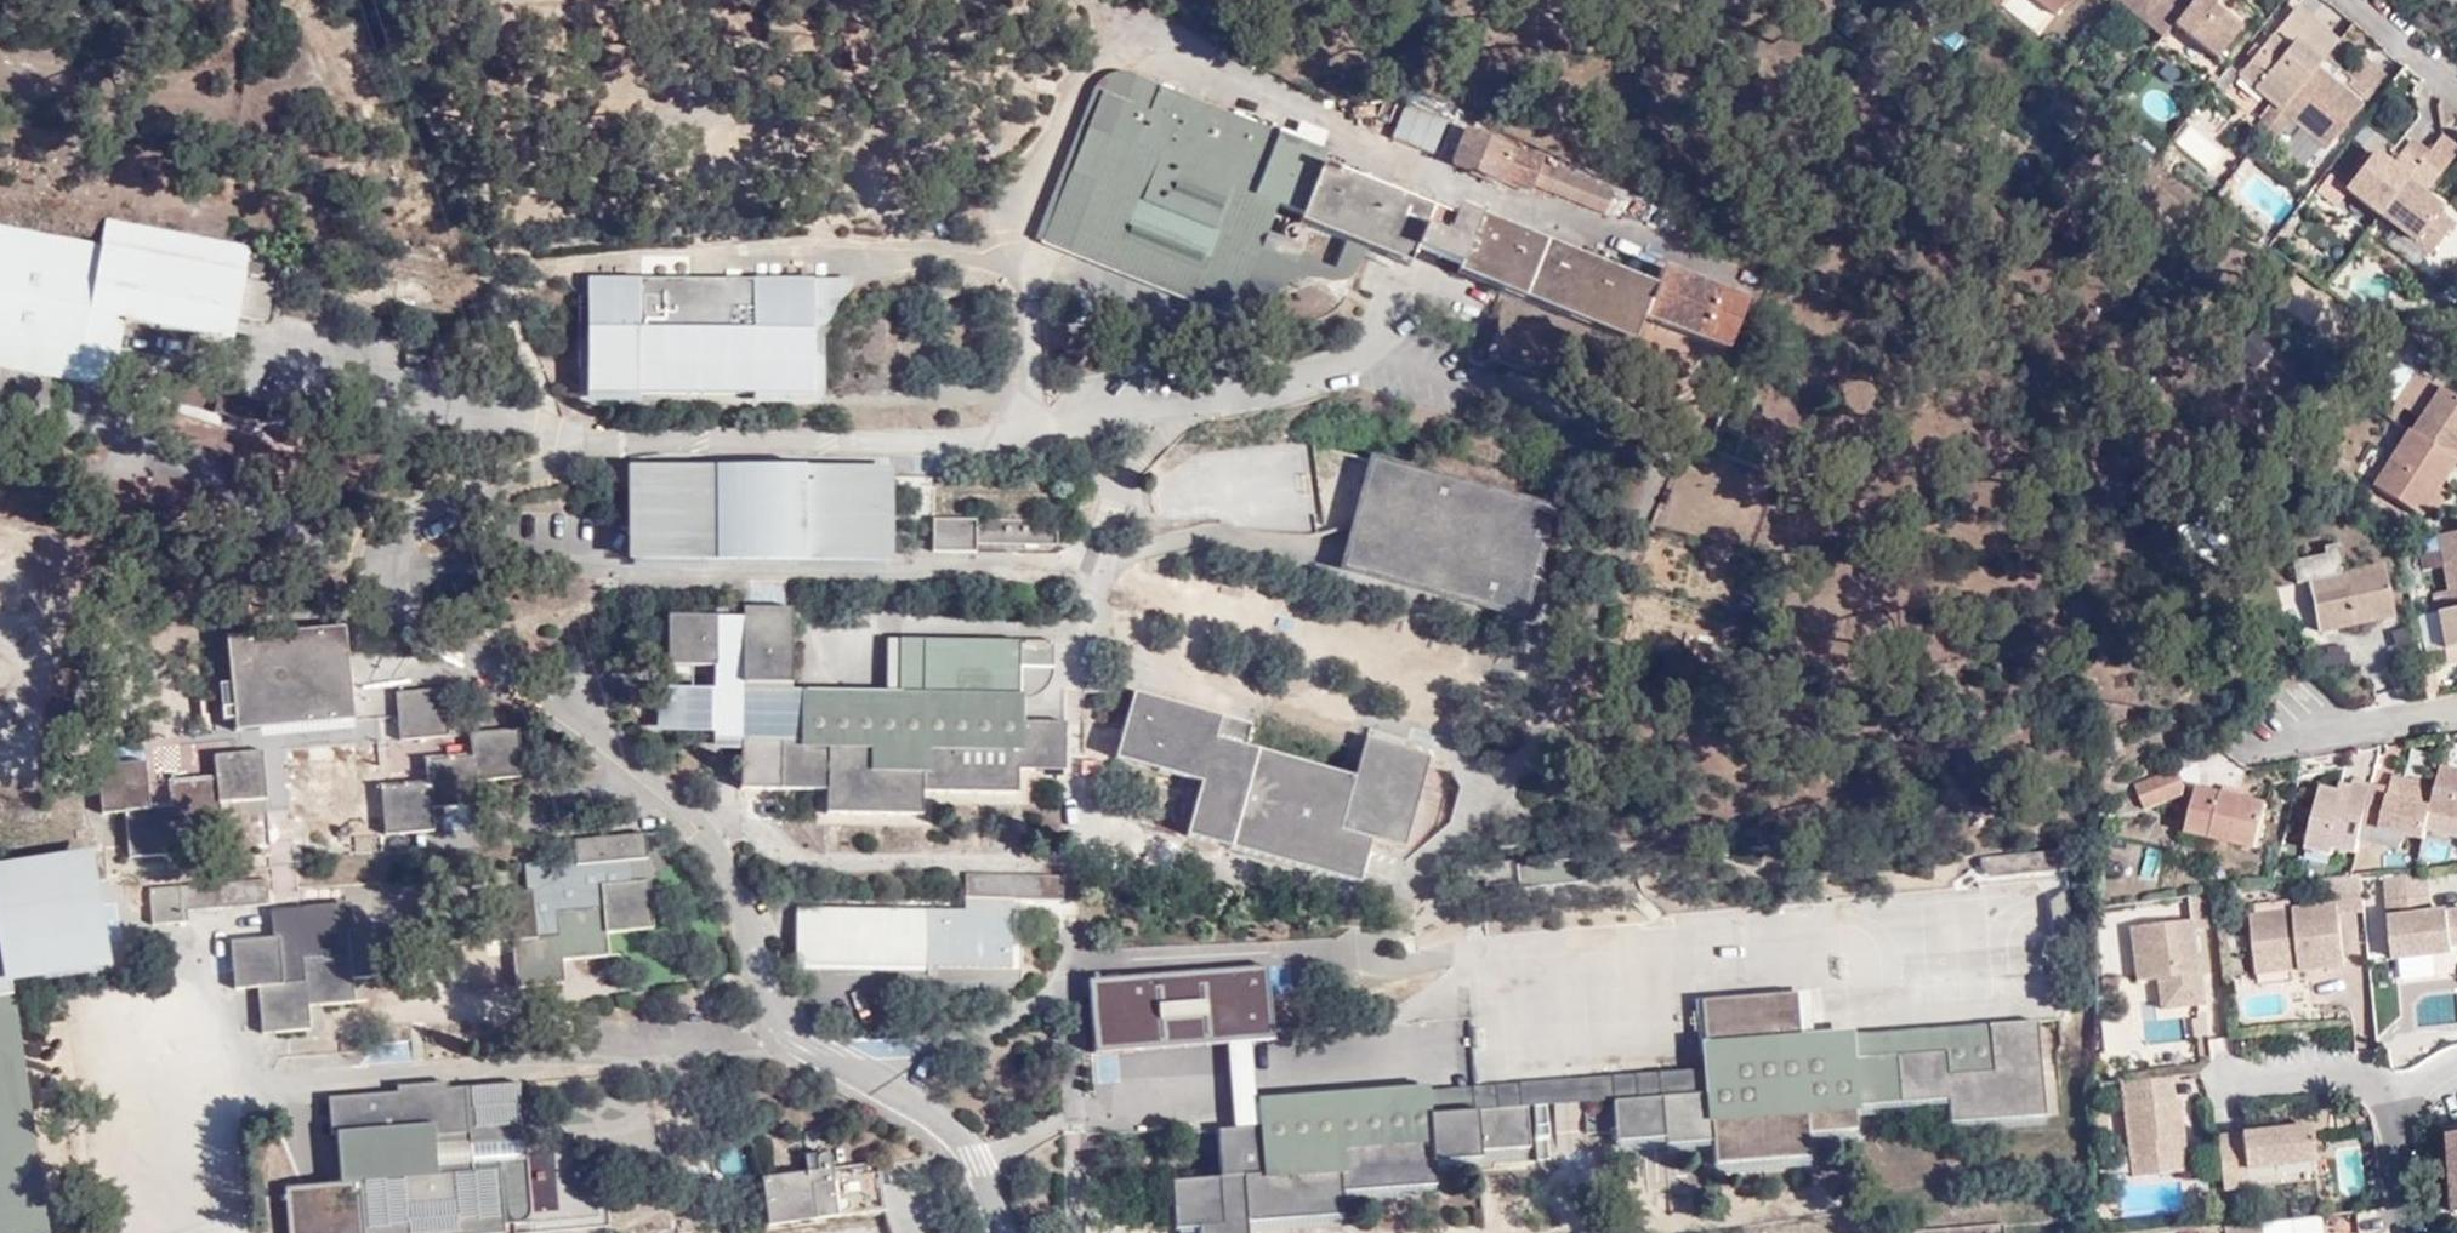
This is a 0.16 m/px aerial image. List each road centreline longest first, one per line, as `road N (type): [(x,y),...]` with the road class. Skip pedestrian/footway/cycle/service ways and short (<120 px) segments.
road 1 (residential): [(2404,1232),(2393,1197),(2388,1111),(2374,1087),(2338,1068),(2231,1075)]
road 2 (residential): [(2456,710),(2287,733)]
road 3 (residential): [(2356,0),(2456,88)]

